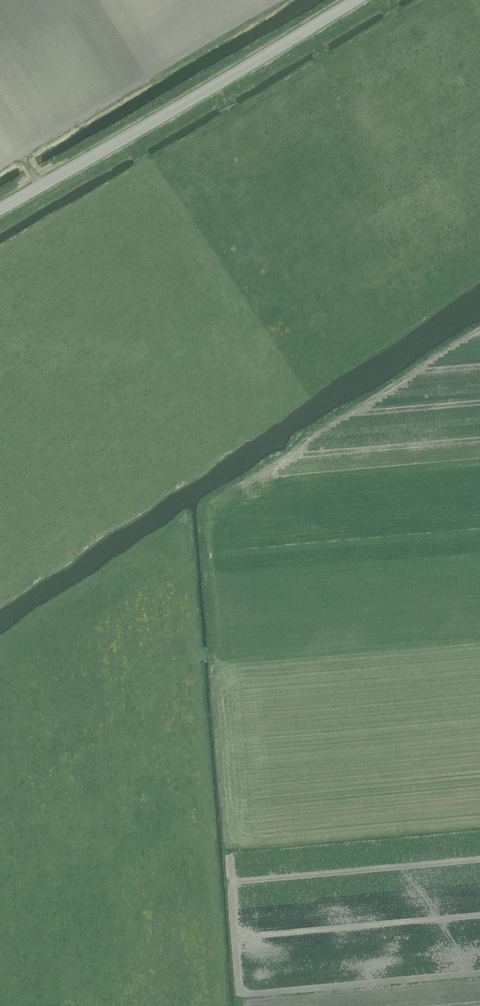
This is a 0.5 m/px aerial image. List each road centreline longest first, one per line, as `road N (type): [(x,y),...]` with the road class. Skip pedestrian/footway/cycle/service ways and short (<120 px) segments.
road 1 (unclassified): [(0,208),(356,0)]

